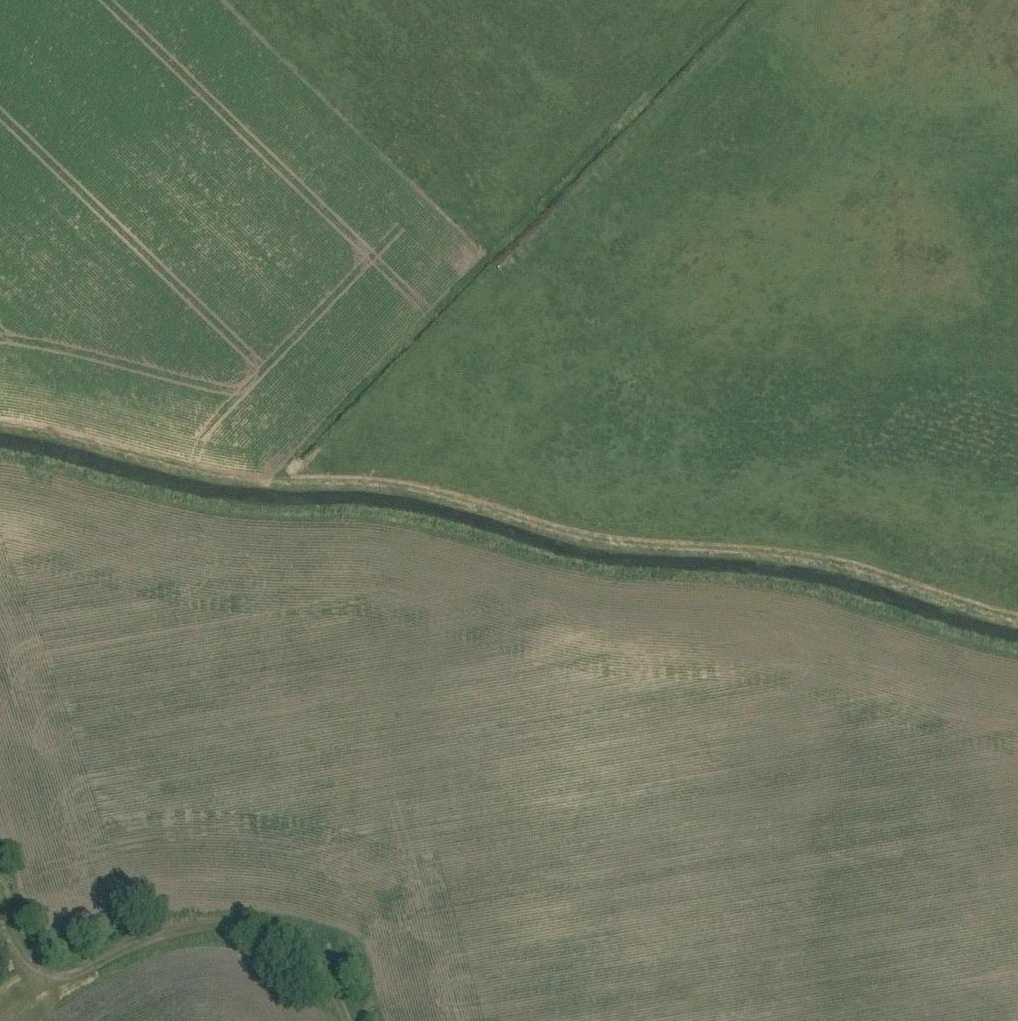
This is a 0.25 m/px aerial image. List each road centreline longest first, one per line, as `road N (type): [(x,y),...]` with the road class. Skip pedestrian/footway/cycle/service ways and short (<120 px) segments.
road 1 (track): [(357,1020),(328,960),(267,924),(238,921),(181,932),(55,982),(33,972),(0,890)]

